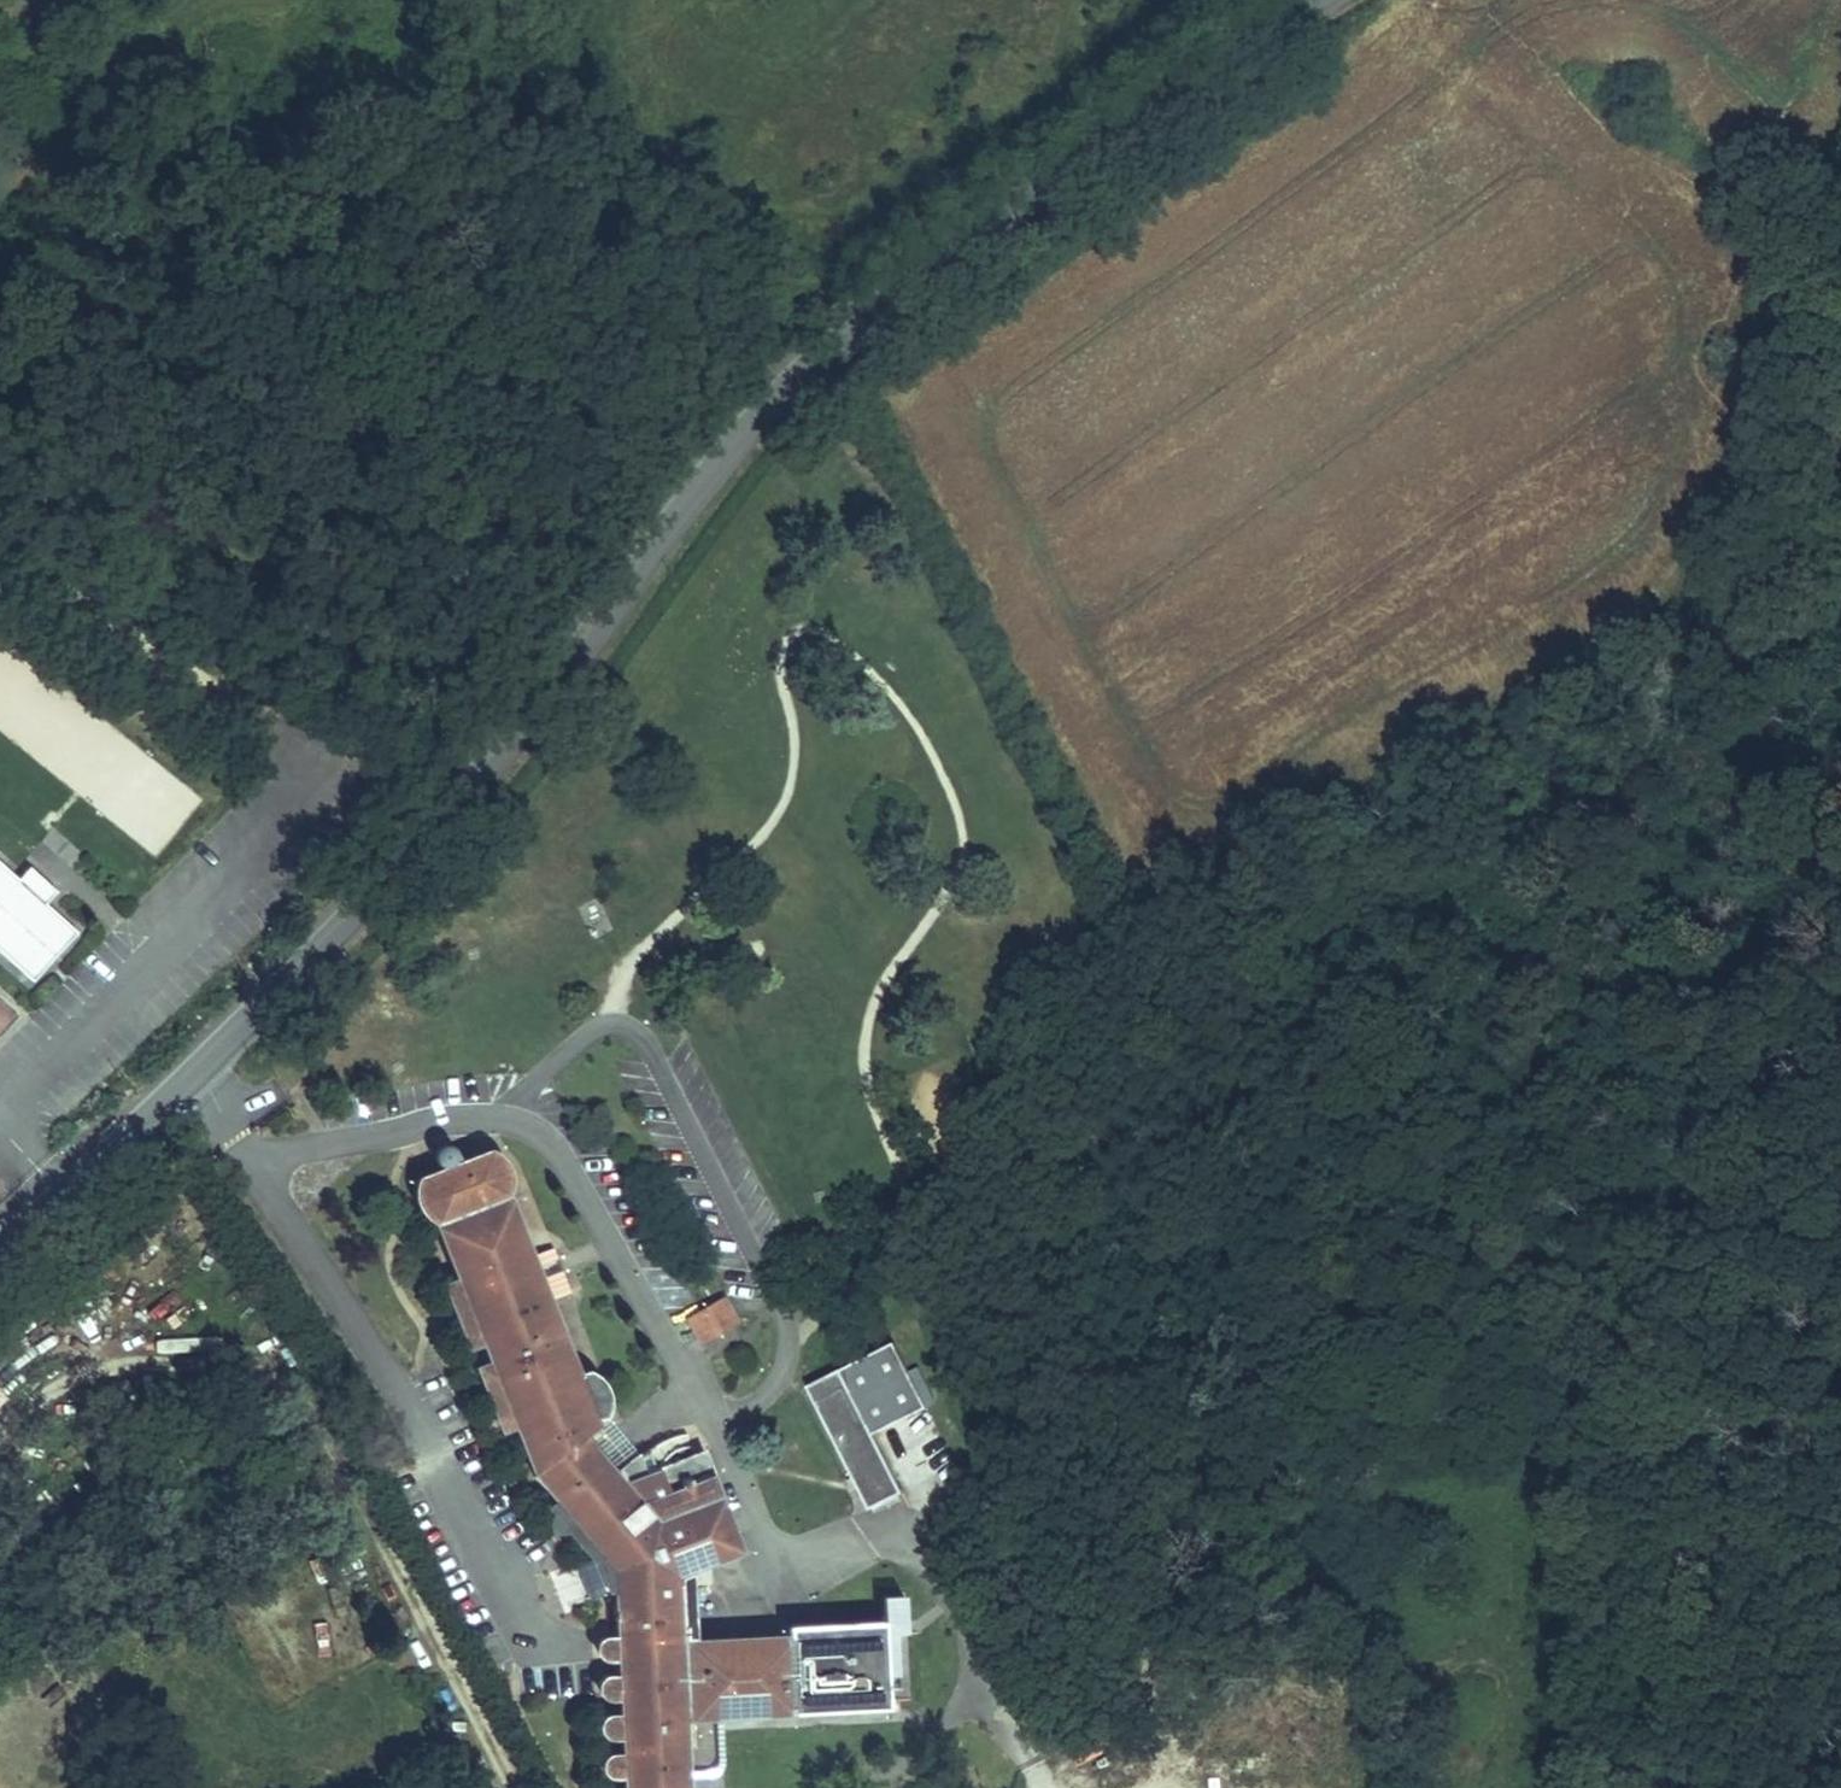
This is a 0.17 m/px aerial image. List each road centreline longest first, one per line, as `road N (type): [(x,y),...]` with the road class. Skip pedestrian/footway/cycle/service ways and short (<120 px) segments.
road 1 (unclassified): [(0,1258),(518,757),(758,410),(848,328),(1325,0)]

